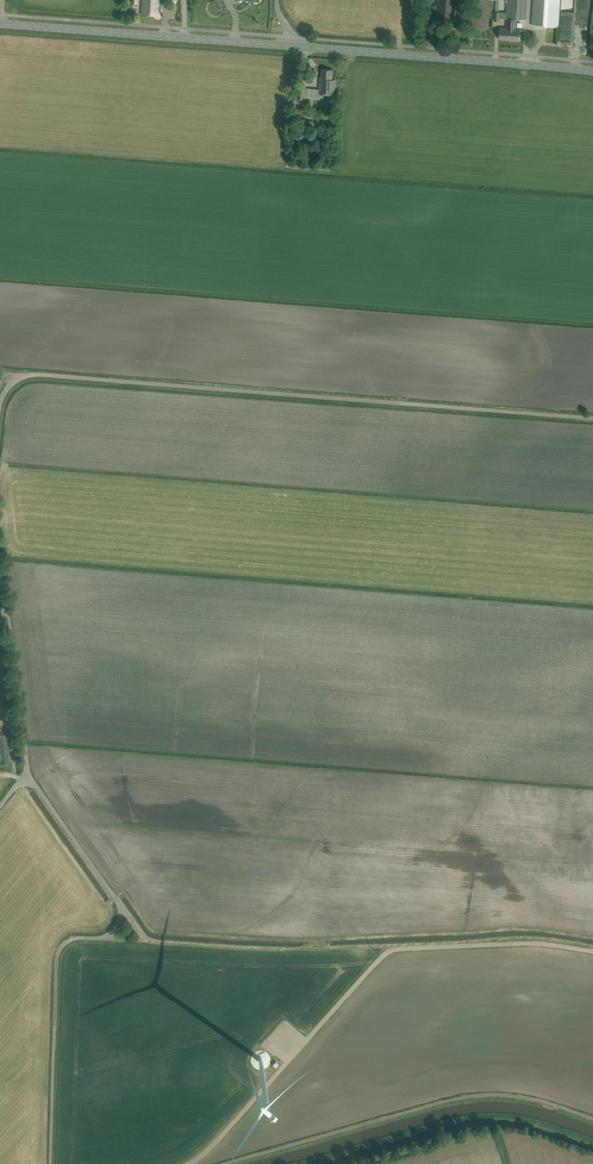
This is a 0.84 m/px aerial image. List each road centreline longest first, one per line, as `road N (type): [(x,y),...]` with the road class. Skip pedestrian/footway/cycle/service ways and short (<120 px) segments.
road 1 (unclassified): [(592,419),(33,375),(13,382),(0,407)]
road 2 (secondary): [(592,72),(0,24)]
road 3 (unclassified): [(0,566),(27,774),(117,902)]
road 4 (unclassified): [(99,939),(75,938),(59,950),(54,1029)]

